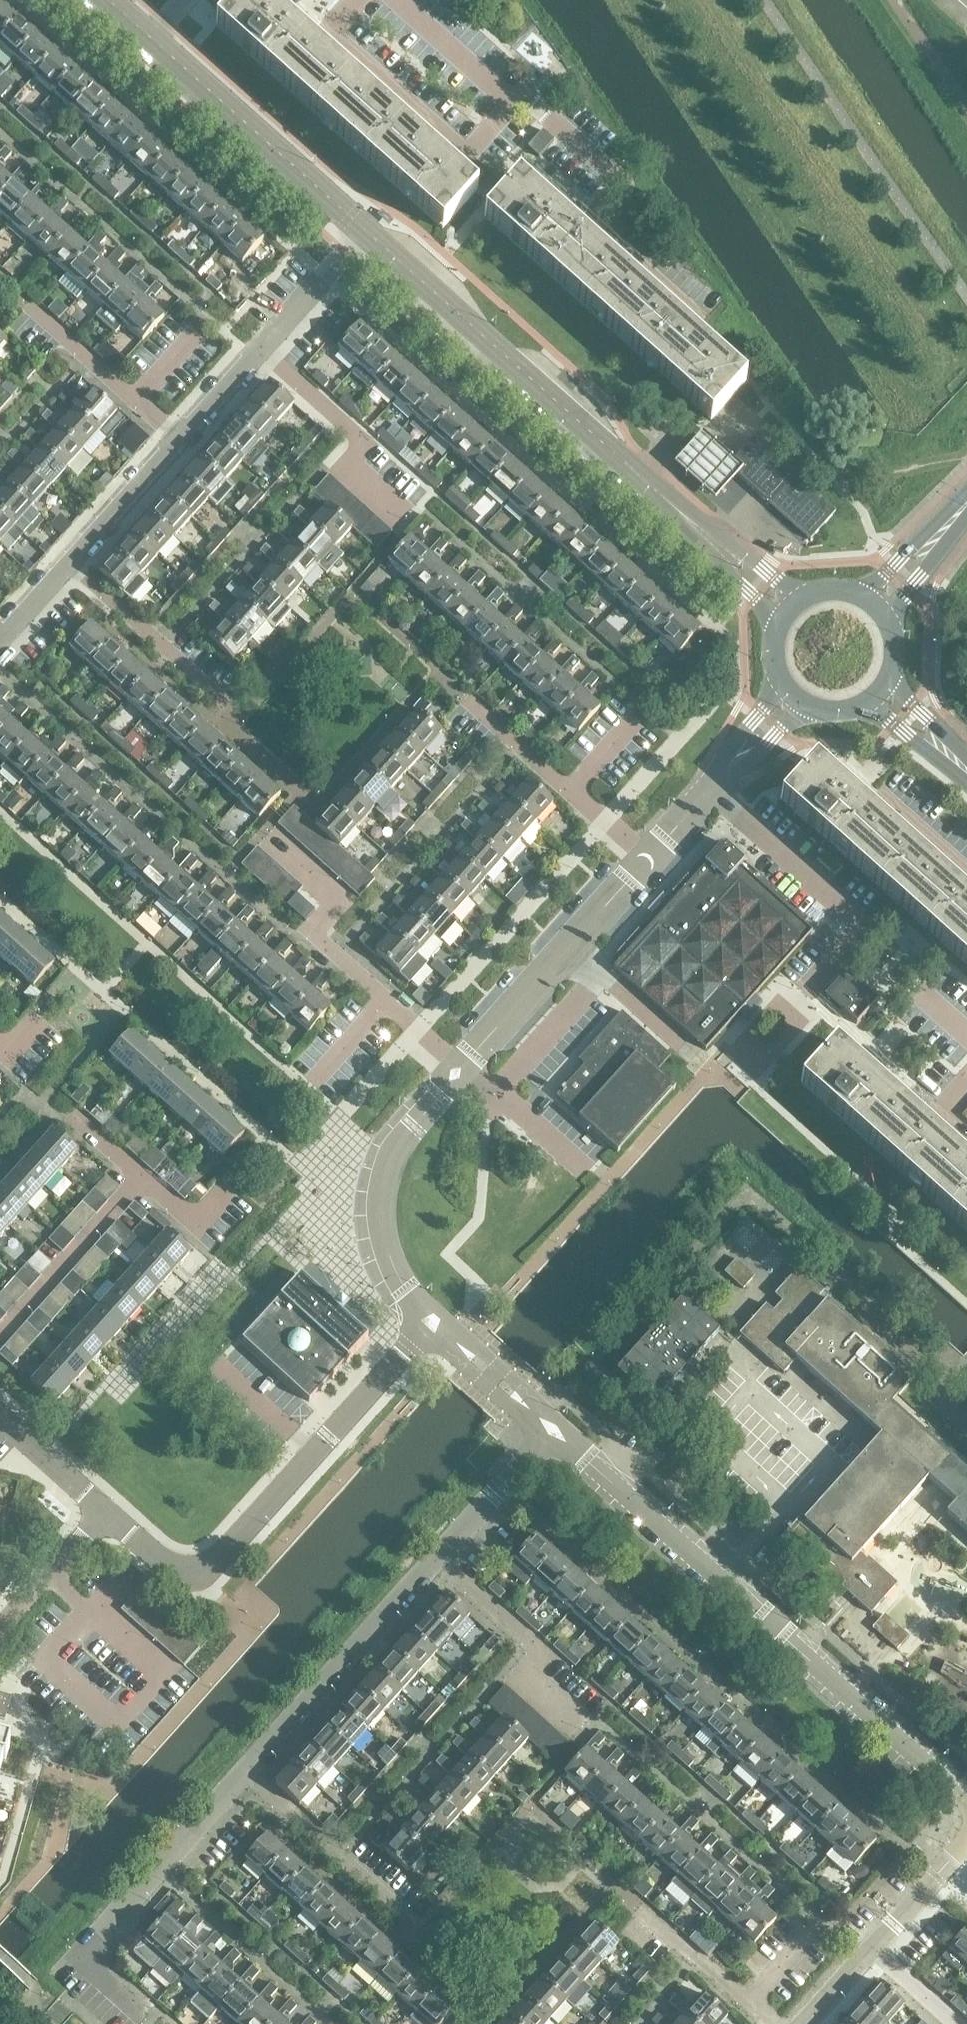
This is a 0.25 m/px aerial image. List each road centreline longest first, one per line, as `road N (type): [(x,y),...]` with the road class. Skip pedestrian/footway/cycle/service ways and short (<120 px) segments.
road 1 (residential): [(723,778),(391,1155),(376,1208),(379,1248),(401,1291),(434,1323)]
road 2 (residential): [(550,1428),(966,1798)]
road 3 (residential): [(696,322),(591,221),(621,181),(538,106),(512,103),(399,0)]
road 4 (residential): [(434,1323),(210,1567),(190,1572),(166,1563),(109,1513)]
road 5 (residential): [(70,563),(364,232)]
road 6 (tertiary): [(687,515),(364,232)]
road 7 (residential): [(143,2019),(78,1960),(246,1771)]
road 8 (tertiary): [(364,232),(150,37)]
road 9 (residential): [(246,1771),(434,1560)]
road 10 (residential): [(434,1560),(550,1664),(534,1683),(588,1731)]
road 11 (residential): [(224,706),(70,563)]
road 12 (residential): [(393,1903),(246,1771)]
road 13 (residential): [(434,1560),(550,1428)]
road 14 (residential): [(0,1629),(109,1513)]
road 15 (residential): [(754,2006),(636,1908)]
road 16 (residential): [(109,1513),(0,1416)]
road 17 (tertiary): [(806,595),(687,515)]
road 18 (tertiary): [(966,502),(859,594)]
road 19 (tertiary): [(687,515),(779,622)]
road 20 (residential): [(874,1952),(966,1847)]
road 21 (tertiary): [(888,619),(966,504)]
road 22 (tertiary): [(864,705),(966,776)]
road 23 (residential): [(877,794),(966,874)]

